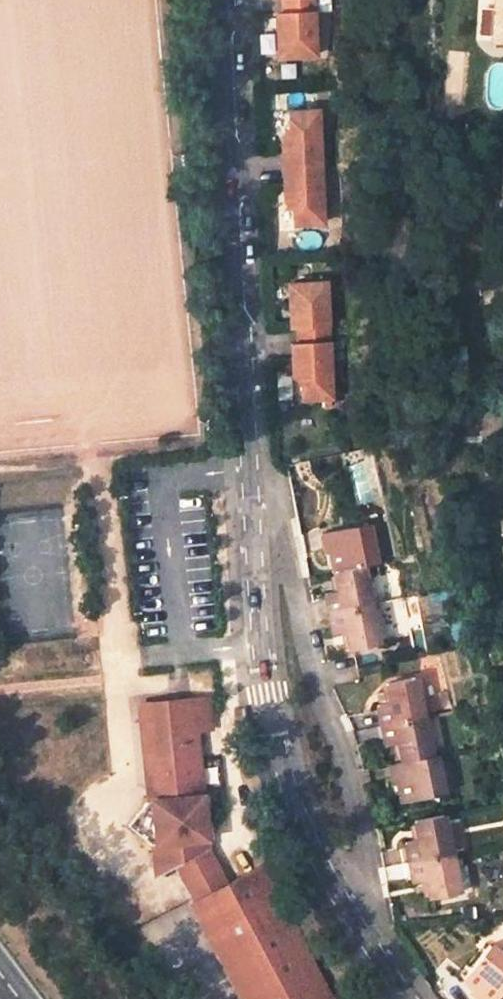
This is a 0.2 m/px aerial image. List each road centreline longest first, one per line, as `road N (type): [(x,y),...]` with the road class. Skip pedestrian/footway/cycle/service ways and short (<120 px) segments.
road 1 (residential): [(409,998),(349,911),(298,811),(268,692),(234,321),(221,39),(227,0)]

